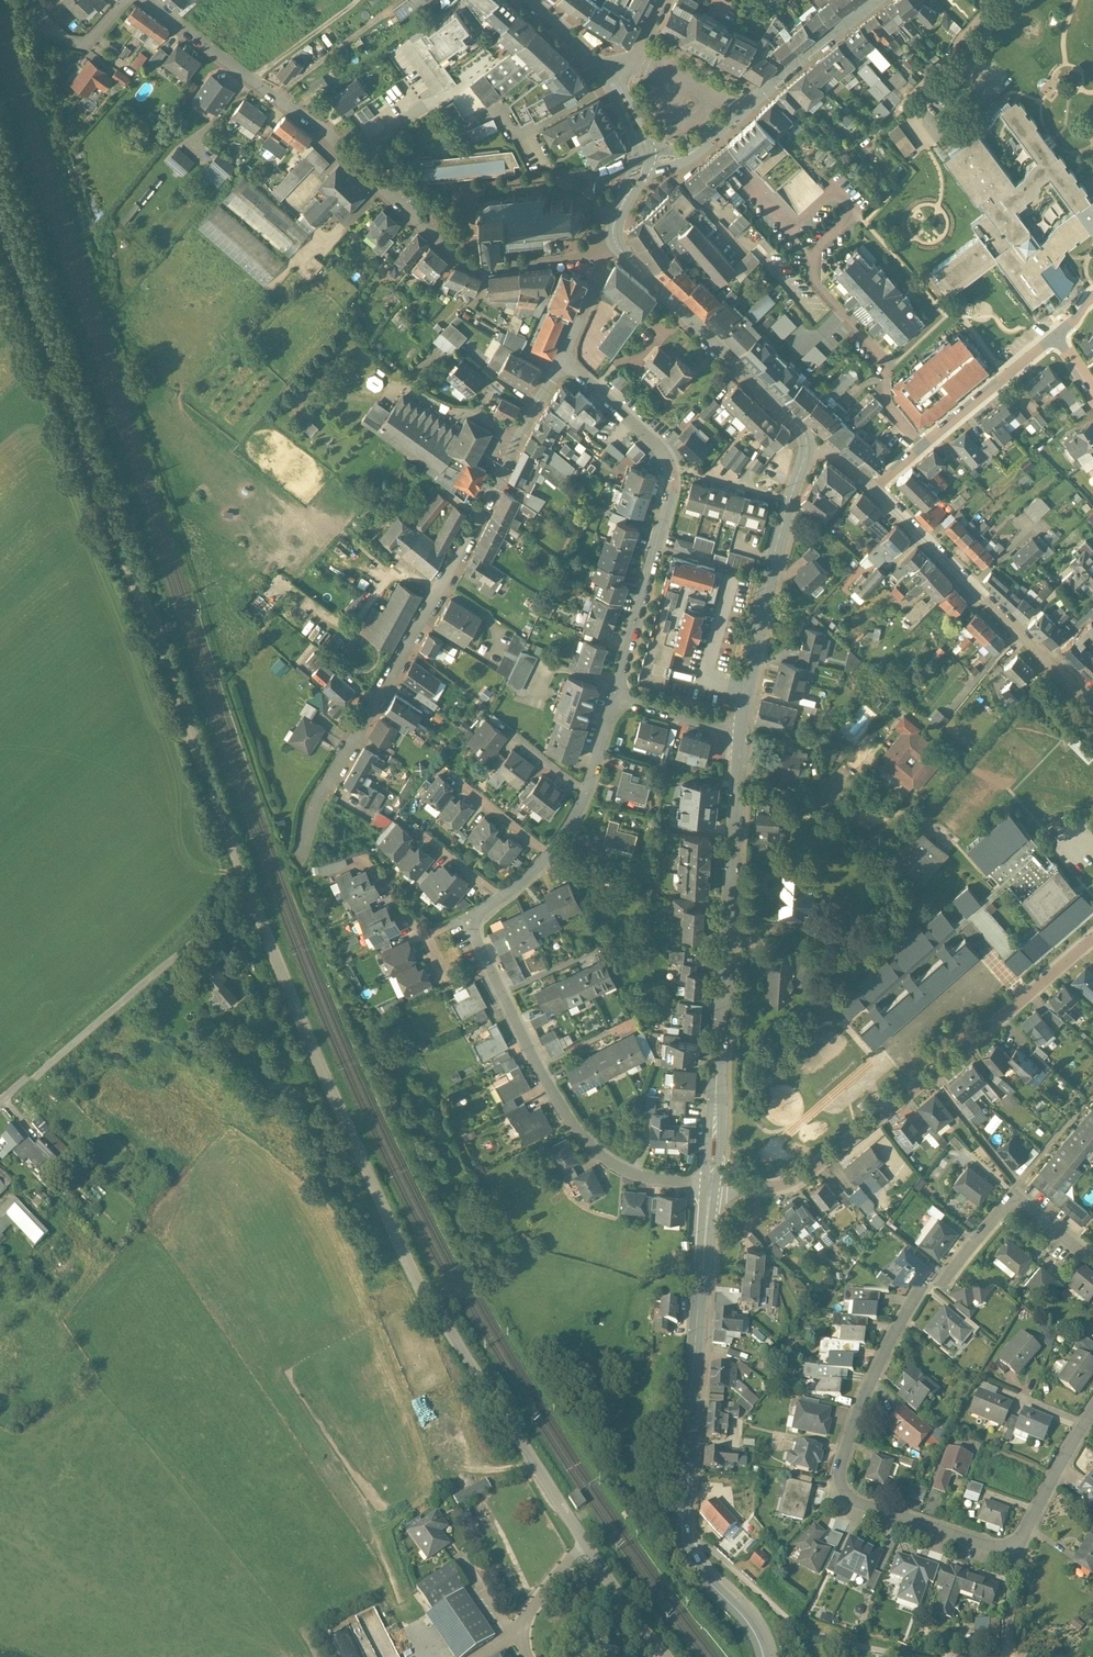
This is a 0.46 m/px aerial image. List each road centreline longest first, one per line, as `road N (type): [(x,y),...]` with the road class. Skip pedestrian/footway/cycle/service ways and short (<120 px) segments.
road 1 (residential): [(659,1656),(434,1302),(252,887)]
road 2 (unclassified): [(252,887),(0,202)]
road 3 (residential): [(1092,1423),(1015,1568),(836,1505),(856,1430),(897,1341),(998,1195),(1018,1193)]
road 4 (residential): [(613,691),(588,786),(548,853),(476,914),(479,930),(570,1112),(598,1143),(634,1166),(710,1177)]
road 5 (residential): [(563,348),(316,799),(298,857)]
road 6 (residential): [(609,246),(490,262),(457,253),(322,125),(157,0)]
road 7 (residential): [(710,1177),(778,1175),(822,1154),(1092,923)]
road 8 (primary): [(710,1177),(742,725)]
road 9 (residential): [(563,348),(662,444),(674,472),(613,691)]
road 10 (primary): [(685,1555),(710,1177)]
road 11 (unclassified): [(0,1105),(218,905),(252,887)]
road 12 (residential): [(874,483),(1092,697)]
road 13 (primary): [(742,725),(768,572),(806,442)]
road 14 (primary): [(806,442),(799,420),(616,239)]
road 15 (residential): [(812,249),(812,274),(883,350),(887,396),(925,440)]
road 16 (secondary): [(867,0),(693,145)]
road 17 (unclassified): [(858,1656),(795,1635),(719,1564),(685,1555)]
road 18 (residential): [(1060,327),(925,440)]
road 19 (residential): [(788,223),(835,183),(859,209),(812,249)]
road 20 (residential): [(613,691),(742,725)]
road 21 (residential): [(124,0),(94,35),(71,39),(29,0)]
road 22 (primary): [(761,1656),(685,1555)]

